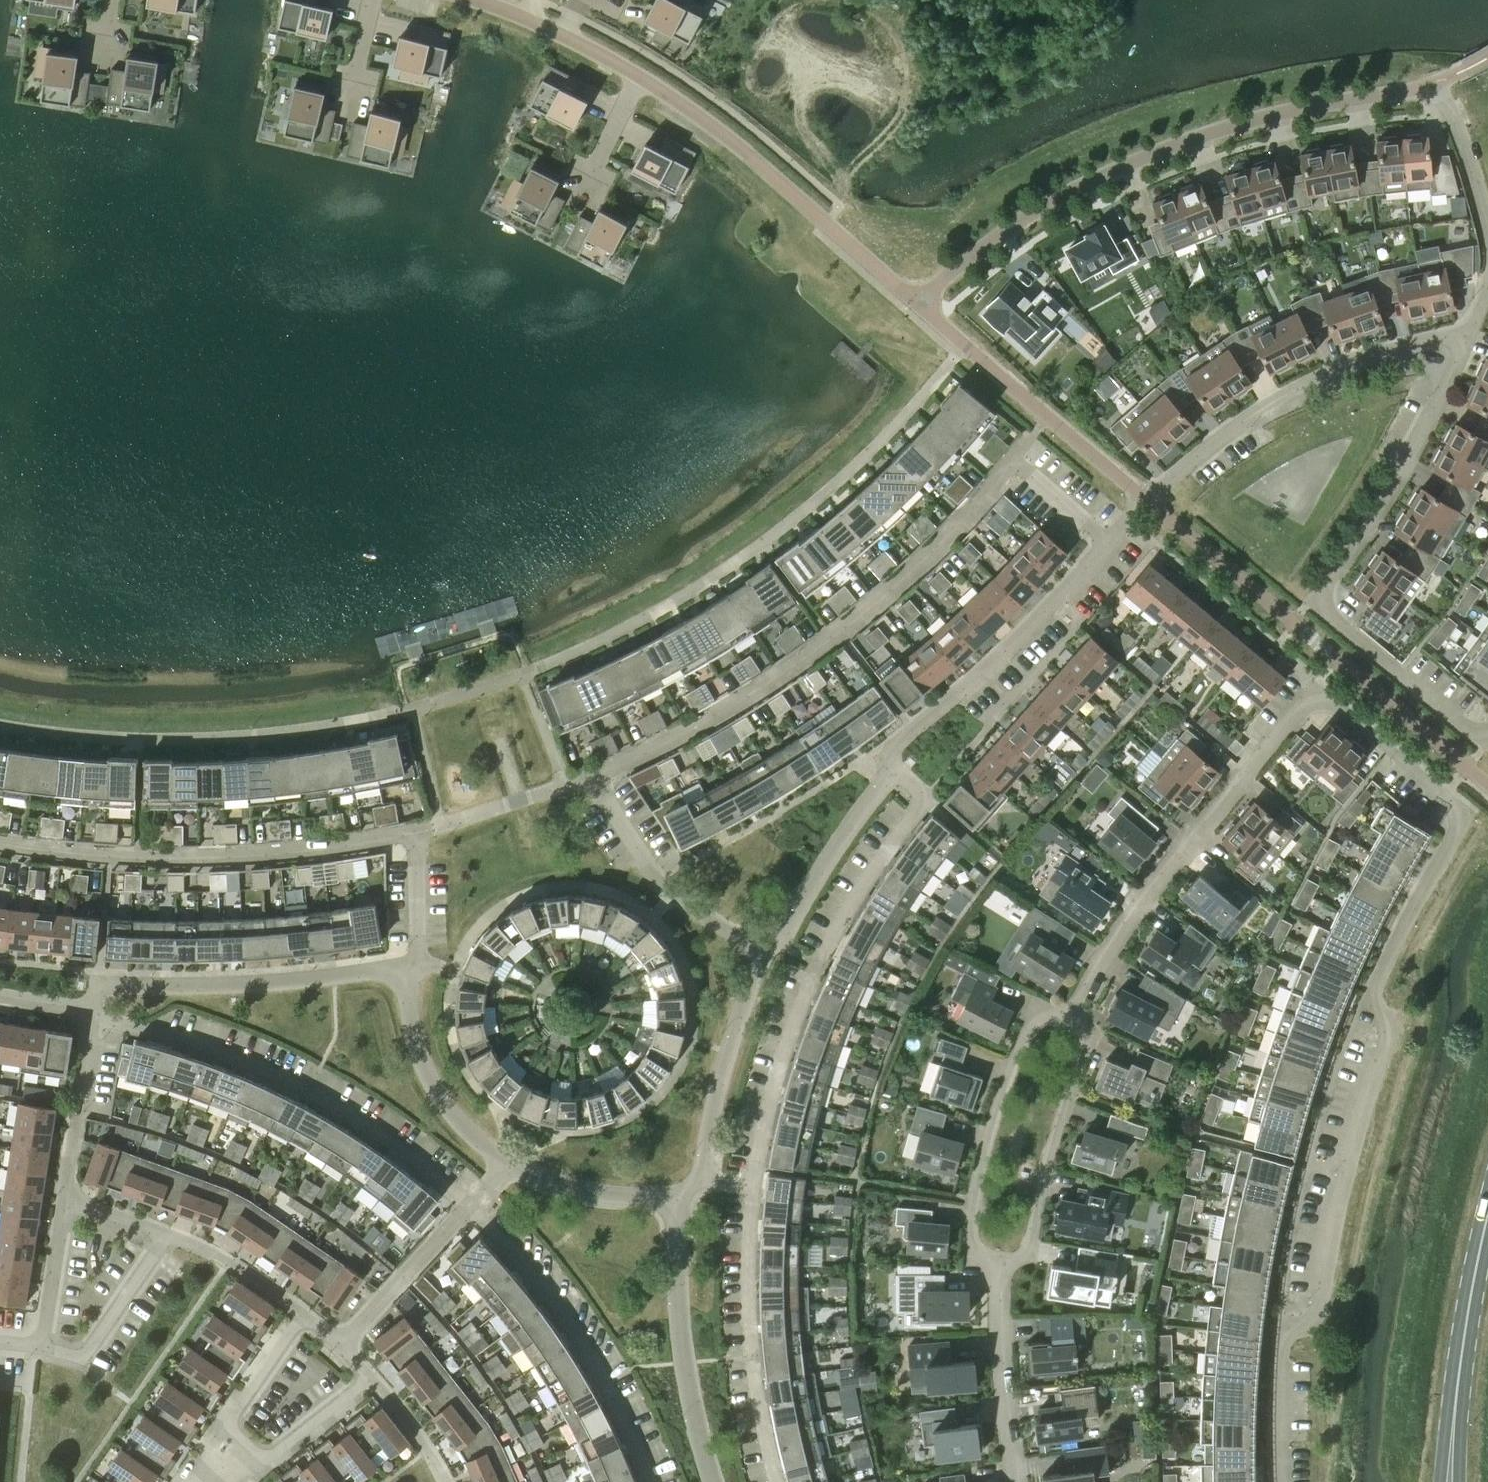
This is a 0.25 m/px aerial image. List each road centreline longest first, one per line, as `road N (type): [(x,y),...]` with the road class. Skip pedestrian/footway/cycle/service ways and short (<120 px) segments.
road 1 (residential): [(1281,1481),(1285,1347),(1320,1306),(1350,1148),(1386,1043),(1373,998),(1459,821),(1444,797),(1315,689)]
road 2 (residential): [(763,951),(686,906),(657,878),(609,809),(600,773),(732,705),(868,609),(939,546),(1013,461),(1108,540)]
road 3 (residential): [(918,302),(1015,225),(1133,163),(1258,119),(1439,81)]
road 4 (residential): [(405,966),(417,944),(416,833),(184,855),(0,841)]
road 5 (residential): [(1108,540),(1016,641),(901,741),(889,778),(785,935),(763,951)]
road 6 (residential): [(918,302),(689,108),(576,40),(477,0)]
road 7 (residential): [(1071,1018),(1131,918),(1315,689)]
road 8 (residential): [(1145,500),(1227,432),(1304,386),(1383,352),(1468,336)]
road 9 (residential): [(405,966),(251,984),(101,983),(96,1019)]
road 10 (residential): [(1314,601),(1397,477),(1468,336)]
road 11 (residential): [(1001,1264),(983,1256),(972,1225),(991,1131),(1028,1032),(1048,1017),(1071,1018)]
road 12 (residential): [(1145,500),(918,302)]
road 13 (residential): [(677,1202),(681,1333),(715,1481)]
road 14 (residential): [(1001,1264),(1014,1262),(1031,1237),(1084,1046),(1071,1018)]
road 15 (residential): [(763,951),(723,1067),(702,1179),(677,1202)]
road 16 (secondary): [(1451,1481),(1458,1377),(1487,1216)]
road 17 (residential): [(65,1204),(199,1248),(302,1314)]
road 18 (residential): [(341,1347),(506,1166)]
road 19 (residential): [(506,1166),(441,1102),(410,1014),(405,966)]
road 20 (residential): [(1314,601),(1487,740)]
road 21 (residential): [(1017,1481),(1001,1264)]
road 22 (residential): [(65,1204),(42,1348),(0,1343)]
road 23 (residential): [(96,1019),(65,1204)]
road 24 (residential): [(677,1202),(619,1199),(506,1166)]
road 25 (residential): [(240,1453),(229,1423),(302,1314)]
road 26 (residential): [(371,1378),(270,1460),(240,1453)]
road 27 (residential): [(1487,233),(1439,81)]
road 28 (residential): [(371,1378),(445,1481)]

